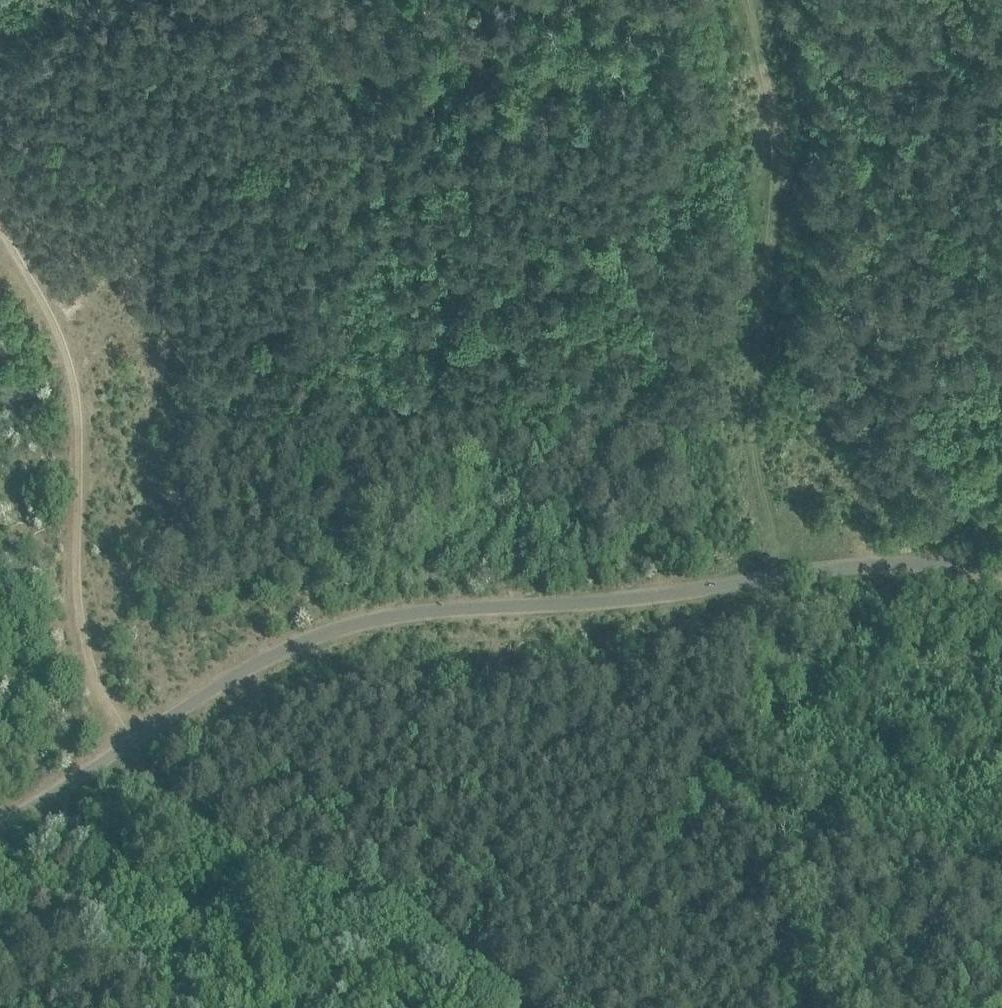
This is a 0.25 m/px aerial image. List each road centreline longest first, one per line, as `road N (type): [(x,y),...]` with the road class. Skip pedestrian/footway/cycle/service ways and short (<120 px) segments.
road 1 (unclassified): [(0,825),(238,672),(328,631),(444,610),(622,598),(856,567),(1001,572)]

